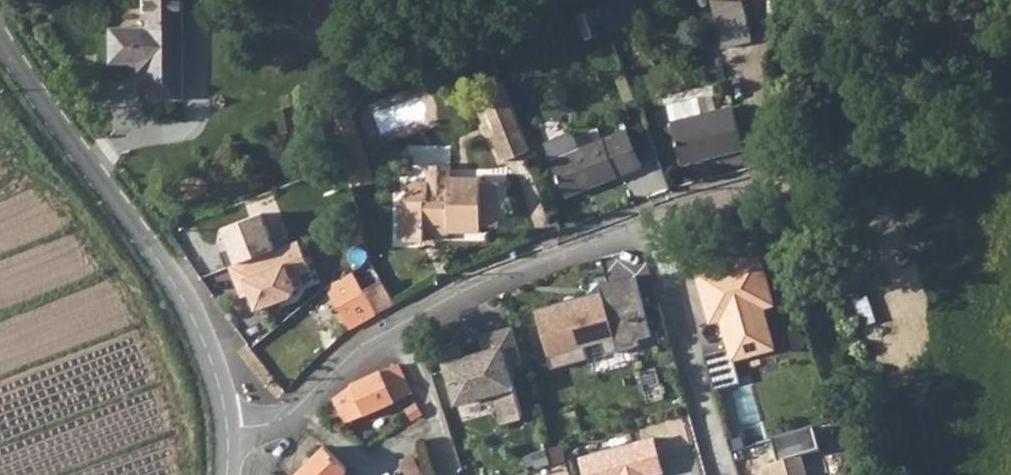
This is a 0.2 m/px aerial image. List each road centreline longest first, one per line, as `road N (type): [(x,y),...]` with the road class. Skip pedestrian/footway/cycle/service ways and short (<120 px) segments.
road 1 (unclassified): [(225,436),(196,328),(0,31)]
road 2 (residential): [(386,334),(523,264),(657,218)]
road 3 (residential): [(657,218),(726,474)]
road 4 (residential): [(657,218),(852,162)]
road 5 (residential): [(225,436),(288,416),(386,334)]
road 6 (track): [(1010,124),(852,162)]
road 7 (residential): [(386,334),(408,352),(453,474)]

